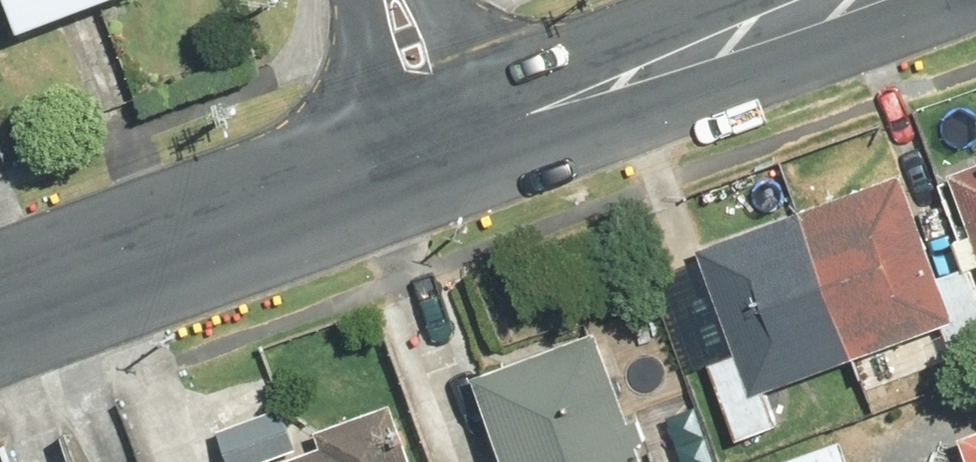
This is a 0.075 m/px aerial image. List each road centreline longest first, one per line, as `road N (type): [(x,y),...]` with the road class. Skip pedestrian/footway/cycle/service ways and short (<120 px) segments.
road 1 (secondary): [(0,298),(450,149)]
road 2 (secondary): [(450,149),(852,0)]
road 3 (residential): [(393,0),(450,149)]

